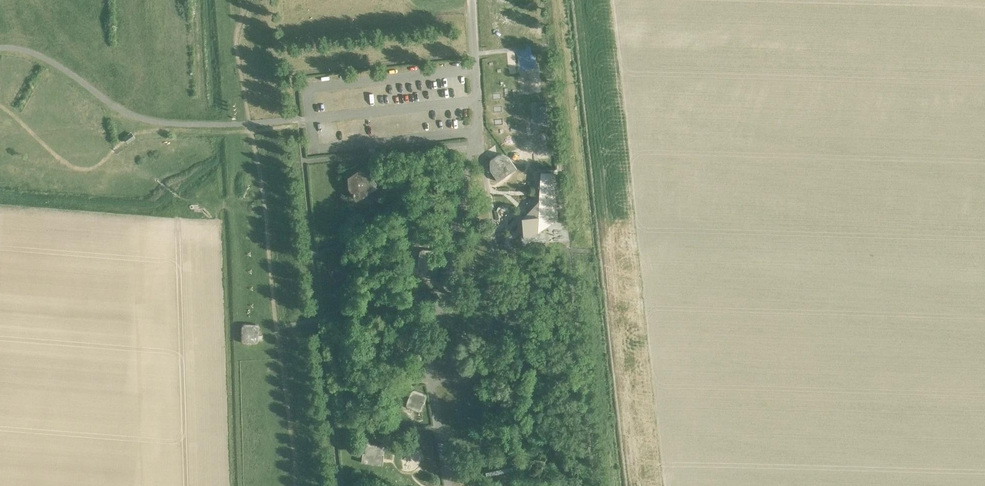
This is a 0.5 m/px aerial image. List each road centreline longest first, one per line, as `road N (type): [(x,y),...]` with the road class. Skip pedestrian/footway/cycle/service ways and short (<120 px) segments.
road 1 (unclassified): [(475,133),(471,0)]

